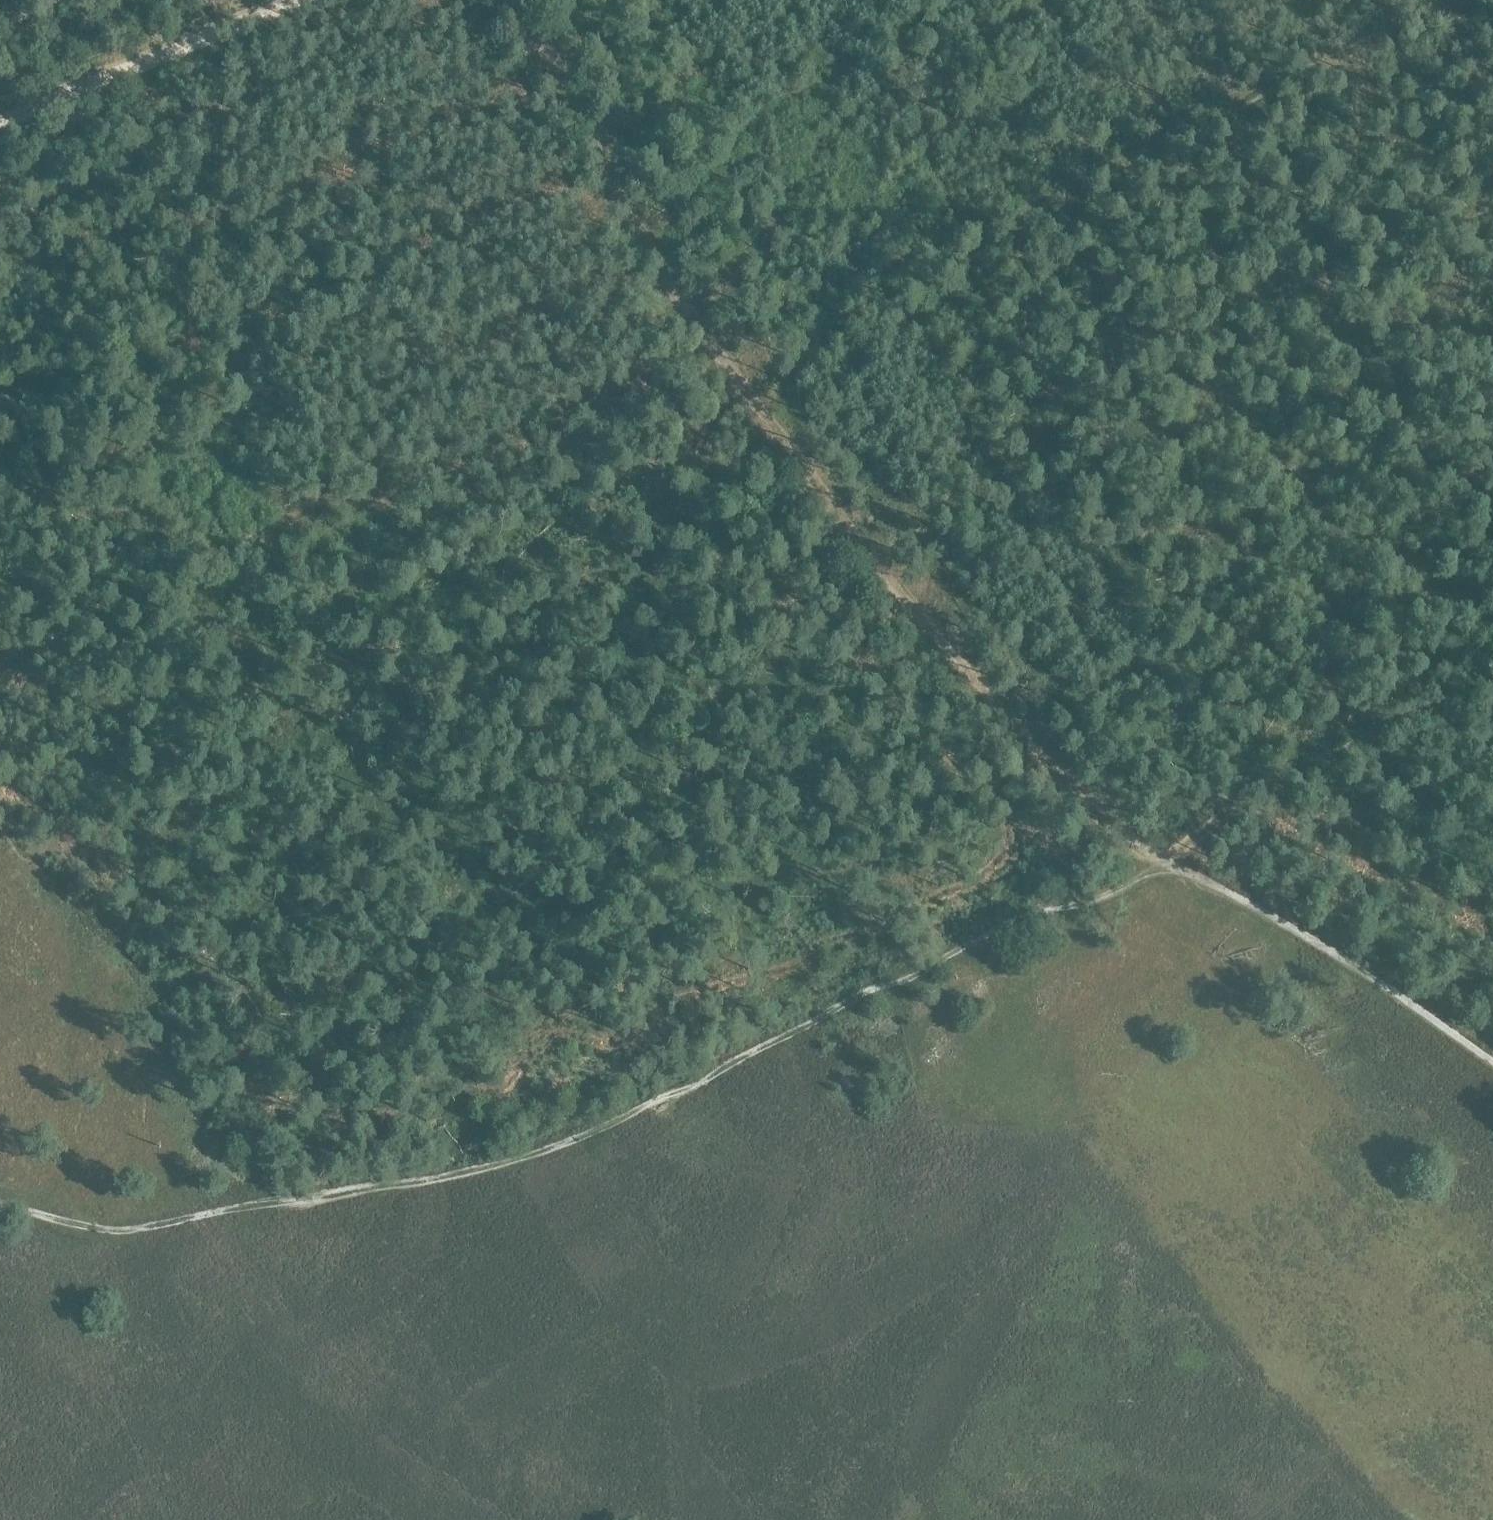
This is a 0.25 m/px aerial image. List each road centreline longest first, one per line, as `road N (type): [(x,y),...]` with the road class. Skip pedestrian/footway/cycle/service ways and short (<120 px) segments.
road 1 (track): [(0,1209),(78,1230),(140,1229),(507,1161),(584,1136),(1002,928),(1143,881),(1164,860)]
road 2 (track): [(525,0),(607,170),(687,308),(826,500),(1086,807),(1164,860)]
road 3 (track): [(0,121),(298,0)]

